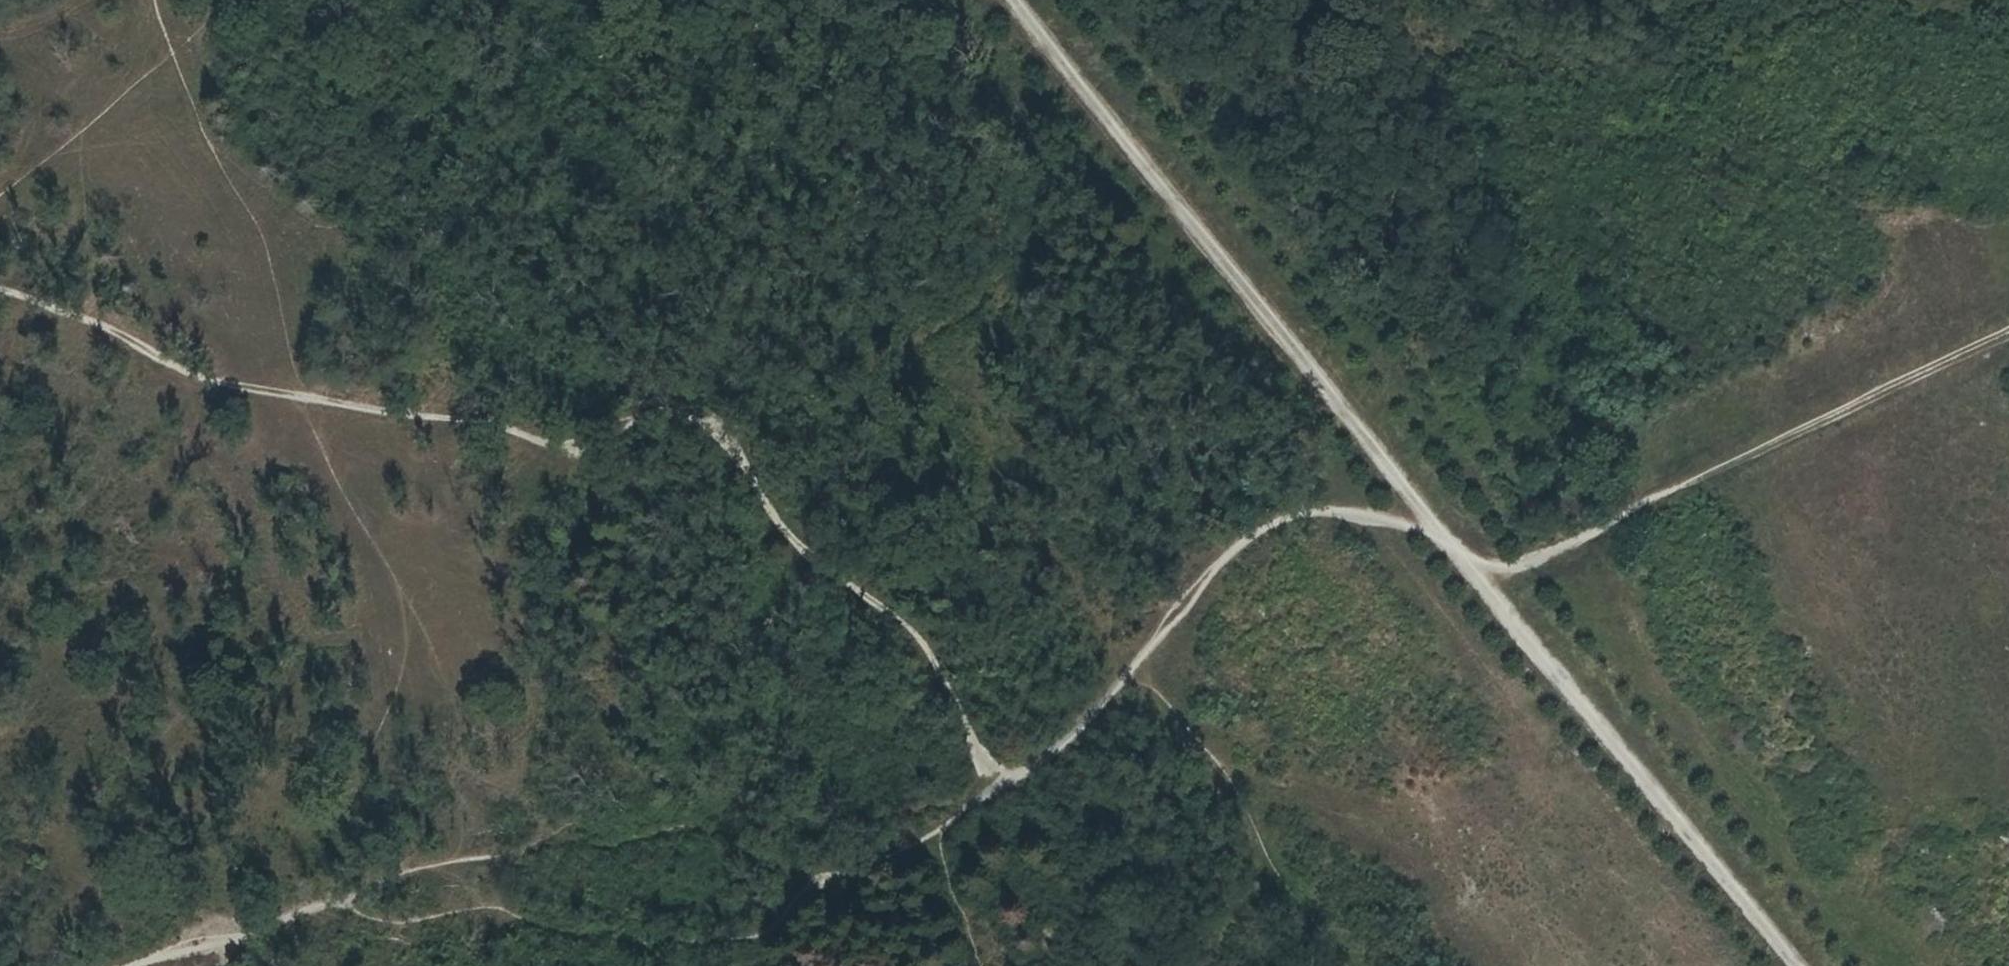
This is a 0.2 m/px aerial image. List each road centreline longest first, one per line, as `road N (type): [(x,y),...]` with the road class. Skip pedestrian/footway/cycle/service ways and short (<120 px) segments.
road 1 (track): [(1434,525),(1024,0)]
road 2 (track): [(1796,965),(1482,582)]

